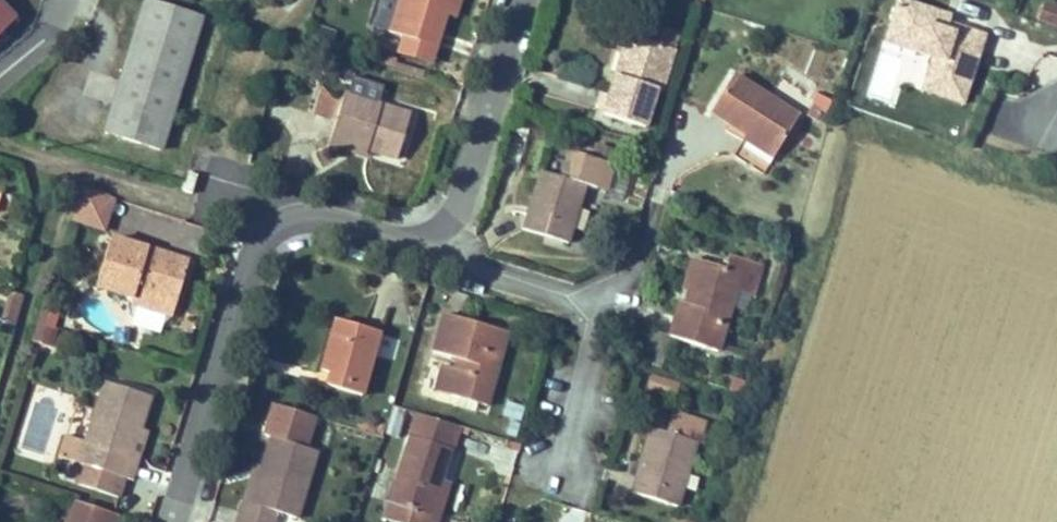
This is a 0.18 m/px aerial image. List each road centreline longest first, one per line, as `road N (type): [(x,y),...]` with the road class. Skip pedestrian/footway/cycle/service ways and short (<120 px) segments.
road 1 (residential): [(442,236),(269,195),(172,521)]
road 2 (residential): [(519,0),(442,236)]
road 3 (residential): [(706,130),(659,181),(628,268),(588,288)]
road 4 (residential): [(588,288),(588,372),(557,468)]
road 5 (residential): [(442,236),(588,288)]

